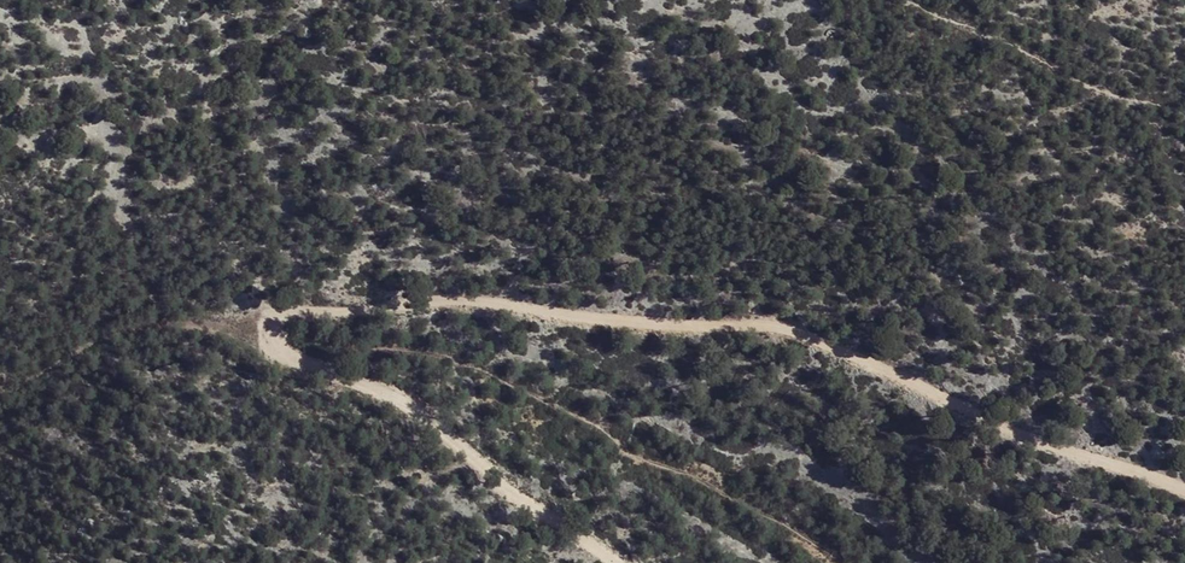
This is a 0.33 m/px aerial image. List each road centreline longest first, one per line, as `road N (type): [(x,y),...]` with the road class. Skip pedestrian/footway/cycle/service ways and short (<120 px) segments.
road 1 (track): [(1184,489),(1043,438),(797,330),(756,321),(591,316),(456,300),(277,314),(270,321),(278,355),(353,381),(432,423),(503,486),(612,562)]
road 2 (track): [(840,560),(690,476),(625,452),(592,423),(456,362),(268,334)]

